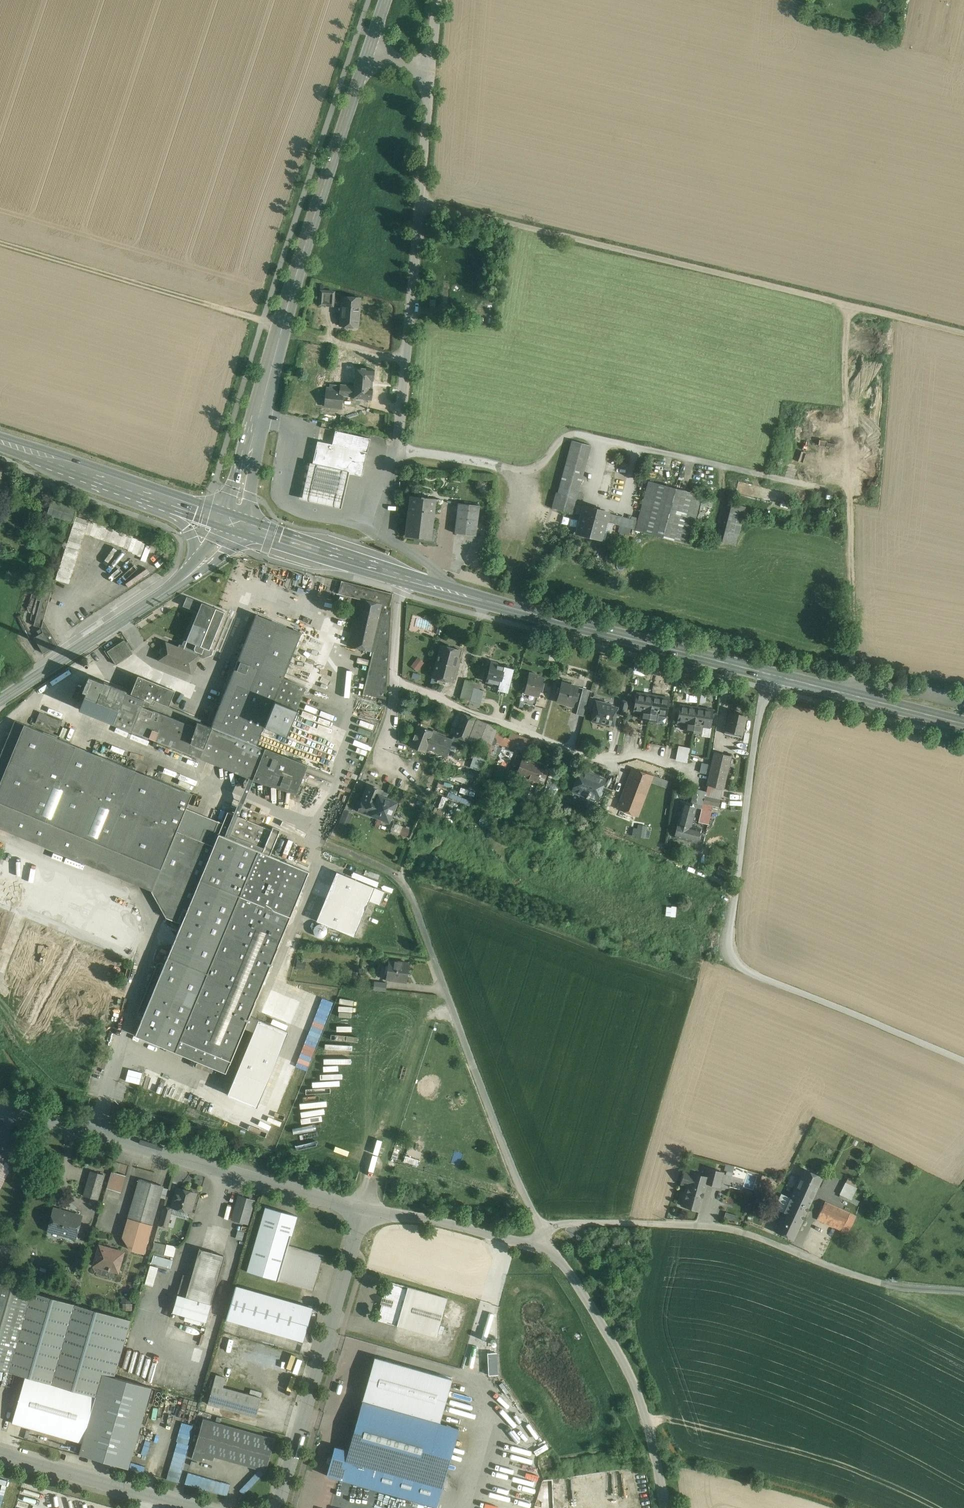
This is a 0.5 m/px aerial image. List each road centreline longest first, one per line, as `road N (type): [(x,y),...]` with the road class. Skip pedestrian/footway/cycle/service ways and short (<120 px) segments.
road 1 (primary): [(400,576),(963,723)]
road 2 (track): [(421,202),(963,333)]
road 3 (tertiary): [(231,521),(301,256),(369,50)]
road 4 (unclassified): [(337,848),(408,889),(537,1222)]
road 5 (unclassified): [(537,1222),(735,1229),(849,1277),(963,1291)]
road 6 (residential): [(363,1209),(0,1107)]
road 7 (unclassified): [(398,448),(433,74)]
road 8 (residential): [(396,682),(595,759),(638,753),(702,777)]
road 9 (residential): [(276,1507),(363,1209)]
road 10 (residential): [(664,1507),(631,1374),(553,1254)]
road 11 (secondary): [(191,571),(0,699)]
road 12 (residential): [(553,1254),(363,1209)]
road 13 (track): [(848,492),(843,303)]
road 14 (residential): [(181,1507),(0,1454)]
road 15 (track): [(848,492),(855,675)]
road 16 (primary): [(0,442),(171,502)]
road 17 (primary): [(231,521),(400,576)]

